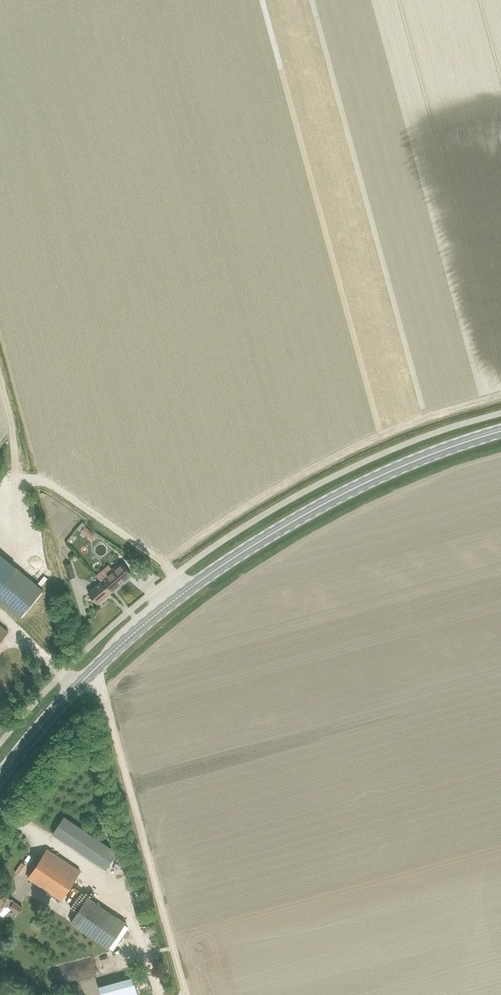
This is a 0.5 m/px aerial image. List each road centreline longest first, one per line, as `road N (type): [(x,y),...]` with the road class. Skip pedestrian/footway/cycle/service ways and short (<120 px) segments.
road 1 (primary): [(0,777),(99,666),(207,576),(351,490),(500,431)]

